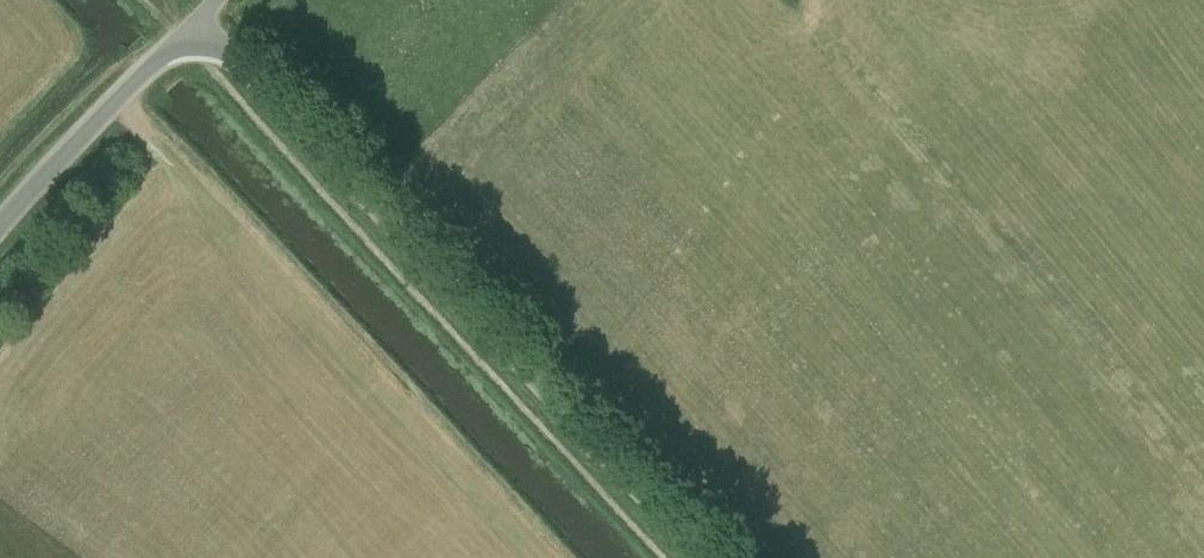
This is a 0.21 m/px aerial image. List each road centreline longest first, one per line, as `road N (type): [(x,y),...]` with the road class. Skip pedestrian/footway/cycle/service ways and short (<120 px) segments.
road 1 (unclassified): [(0,230),(196,26),(705,557)]

